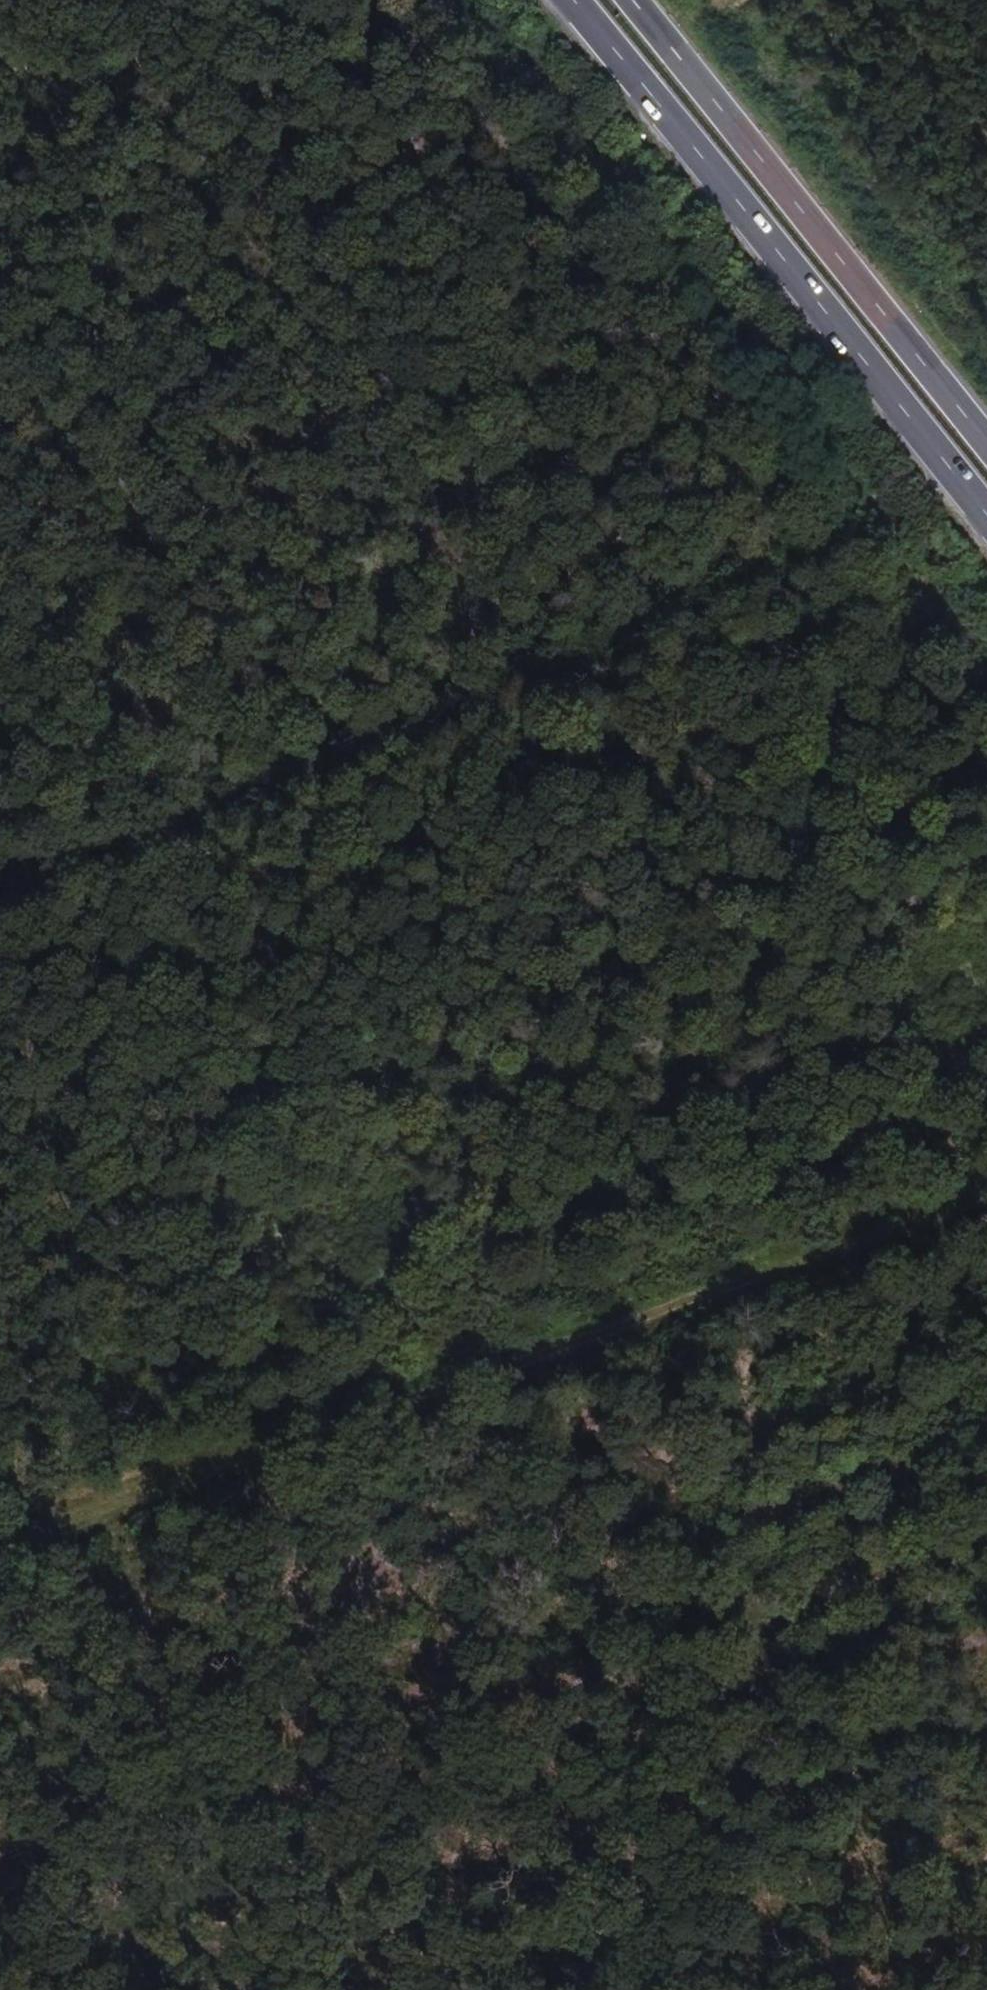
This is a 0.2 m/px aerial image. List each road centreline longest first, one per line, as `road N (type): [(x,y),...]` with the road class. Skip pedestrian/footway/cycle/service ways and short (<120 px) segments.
road 1 (track): [(0,1545),(986,1191)]
road 2 (primary): [(572,0),(986,517)]
road 3 (primary): [(986,448),(628,0)]

